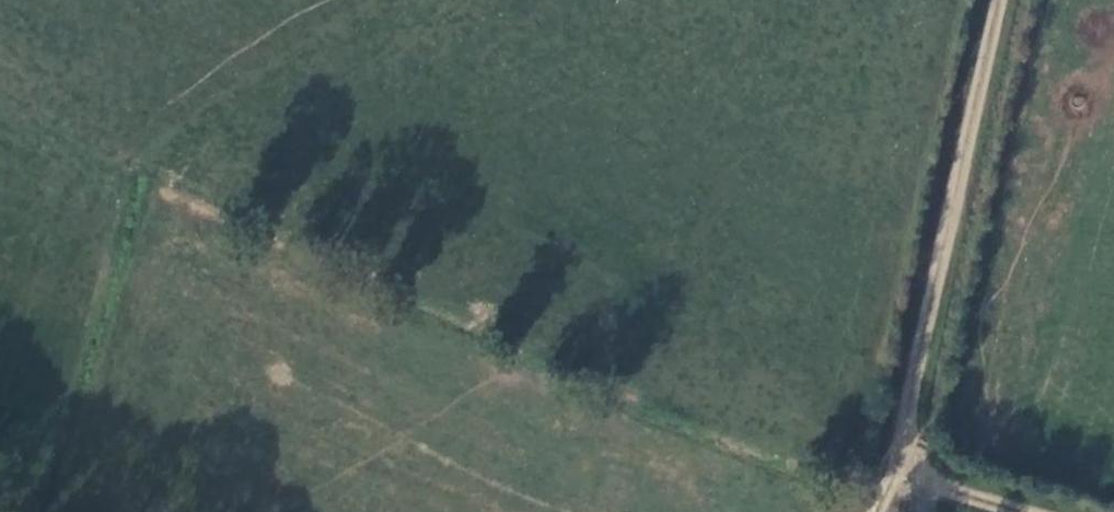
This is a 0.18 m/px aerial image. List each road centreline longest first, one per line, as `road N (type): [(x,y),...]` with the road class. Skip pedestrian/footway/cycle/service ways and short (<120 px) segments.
road 1 (track): [(1001,0),(898,485),(987,511)]

